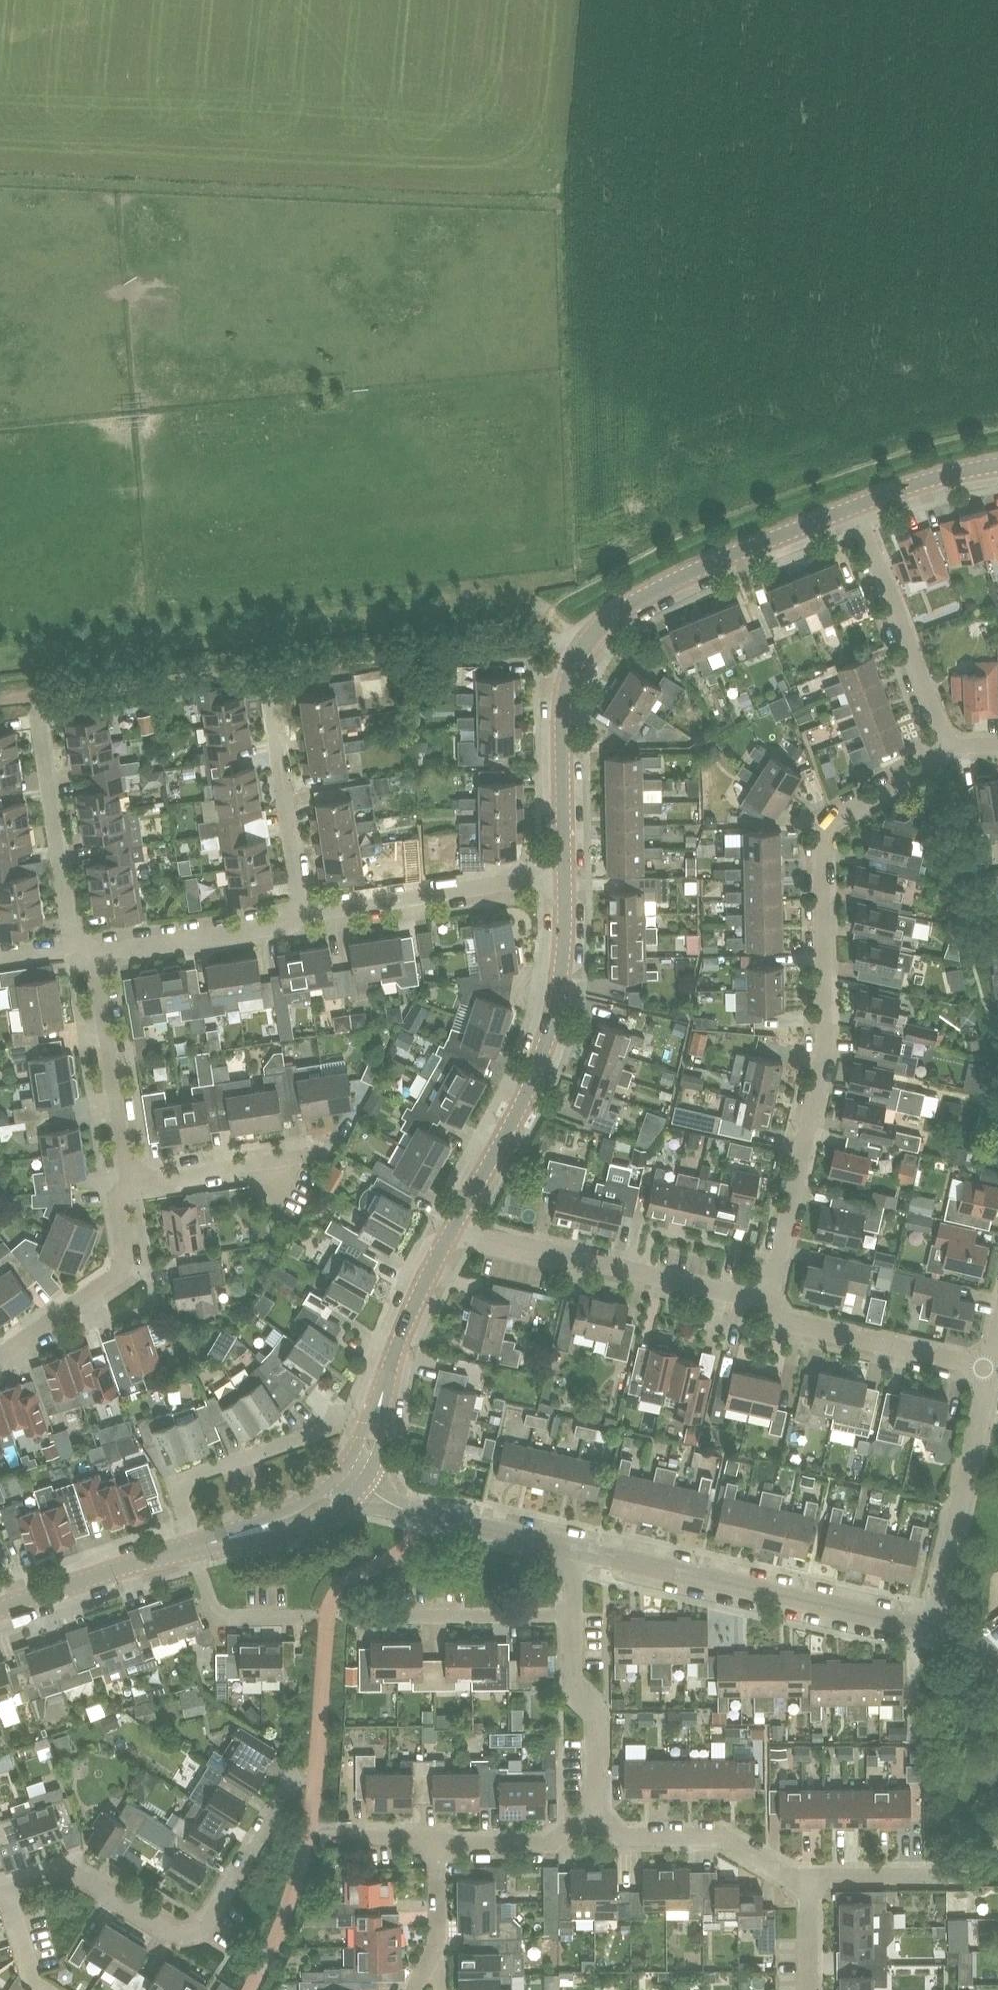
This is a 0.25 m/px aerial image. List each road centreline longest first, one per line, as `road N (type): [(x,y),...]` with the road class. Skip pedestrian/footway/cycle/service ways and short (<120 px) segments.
road 1 (residential): [(768,1301),(824,1073),(827,836),(834,821),(949,760)]
road 2 (tertiary): [(565,874),(566,692),(586,644),(662,586),(855,506)]
road 3 (residential): [(302,1778),(290,1783),(202,1930),(170,1936),(68,1871),(6,1891)]
road 4 (tertiary): [(452,1232),(537,1075),(563,962),(565,874)]
road 5 (residential): [(932,1629),(573,1552)]
road 6 (residential): [(768,1301),(452,1232)]
road 7 (residential): [(949,760),(855,506)]
road 8 (residential): [(932,1629),(994,1370)]
road 9 (residential): [(302,912),(565,874)]
road 10 (tertiary): [(352,1477),(368,1448),(404,1329),(452,1232)]
road 11 (residential): [(0,1357),(114,1280),(124,1248),(117,1200),(130,1181)]
road 12 (residential): [(994,1370),(783,1321),(768,1301)]
road 13 (residential): [(75,944),(38,710)]
road 14 (residential): [(573,1552),(416,1513),(352,1477)]
road 15 (residential): [(812,1879),(792,1879),(722,1836),(622,1836),(595,1817)]
road 16 (residential): [(195,1547),(180,1498),(190,1476),(341,1424)]
road 17 (residential): [(302,912),(271,686)]
road 18 (residential): [(130,1181),(97,956)]
road 19 (residential): [(572,1614),(347,1614)]
road 20 (residential): [(97,956),(289,924),(302,912)]
road 21 (residential): [(595,1817),(594,1711),(573,1687),(572,1614)]
road 22 (tertiary): [(0,1610),(195,1547)]
road 23 (residential): [(997,1845),(949,1875),(812,1879)]
road 24 (residential): [(311,1154),(130,1181)]
road 25 (tertiary): [(195,1547),(293,1520),(352,1477)]
road 26 (residential): [(595,1817),(551,1844),(437,1844)]
road 27 (residential): [(310,1614),(218,1614),(195,1547)]
road 28 (tertiary): [(855,506),(997,466)]
road 29 (residential): [(437,1844),(316,1831)]

